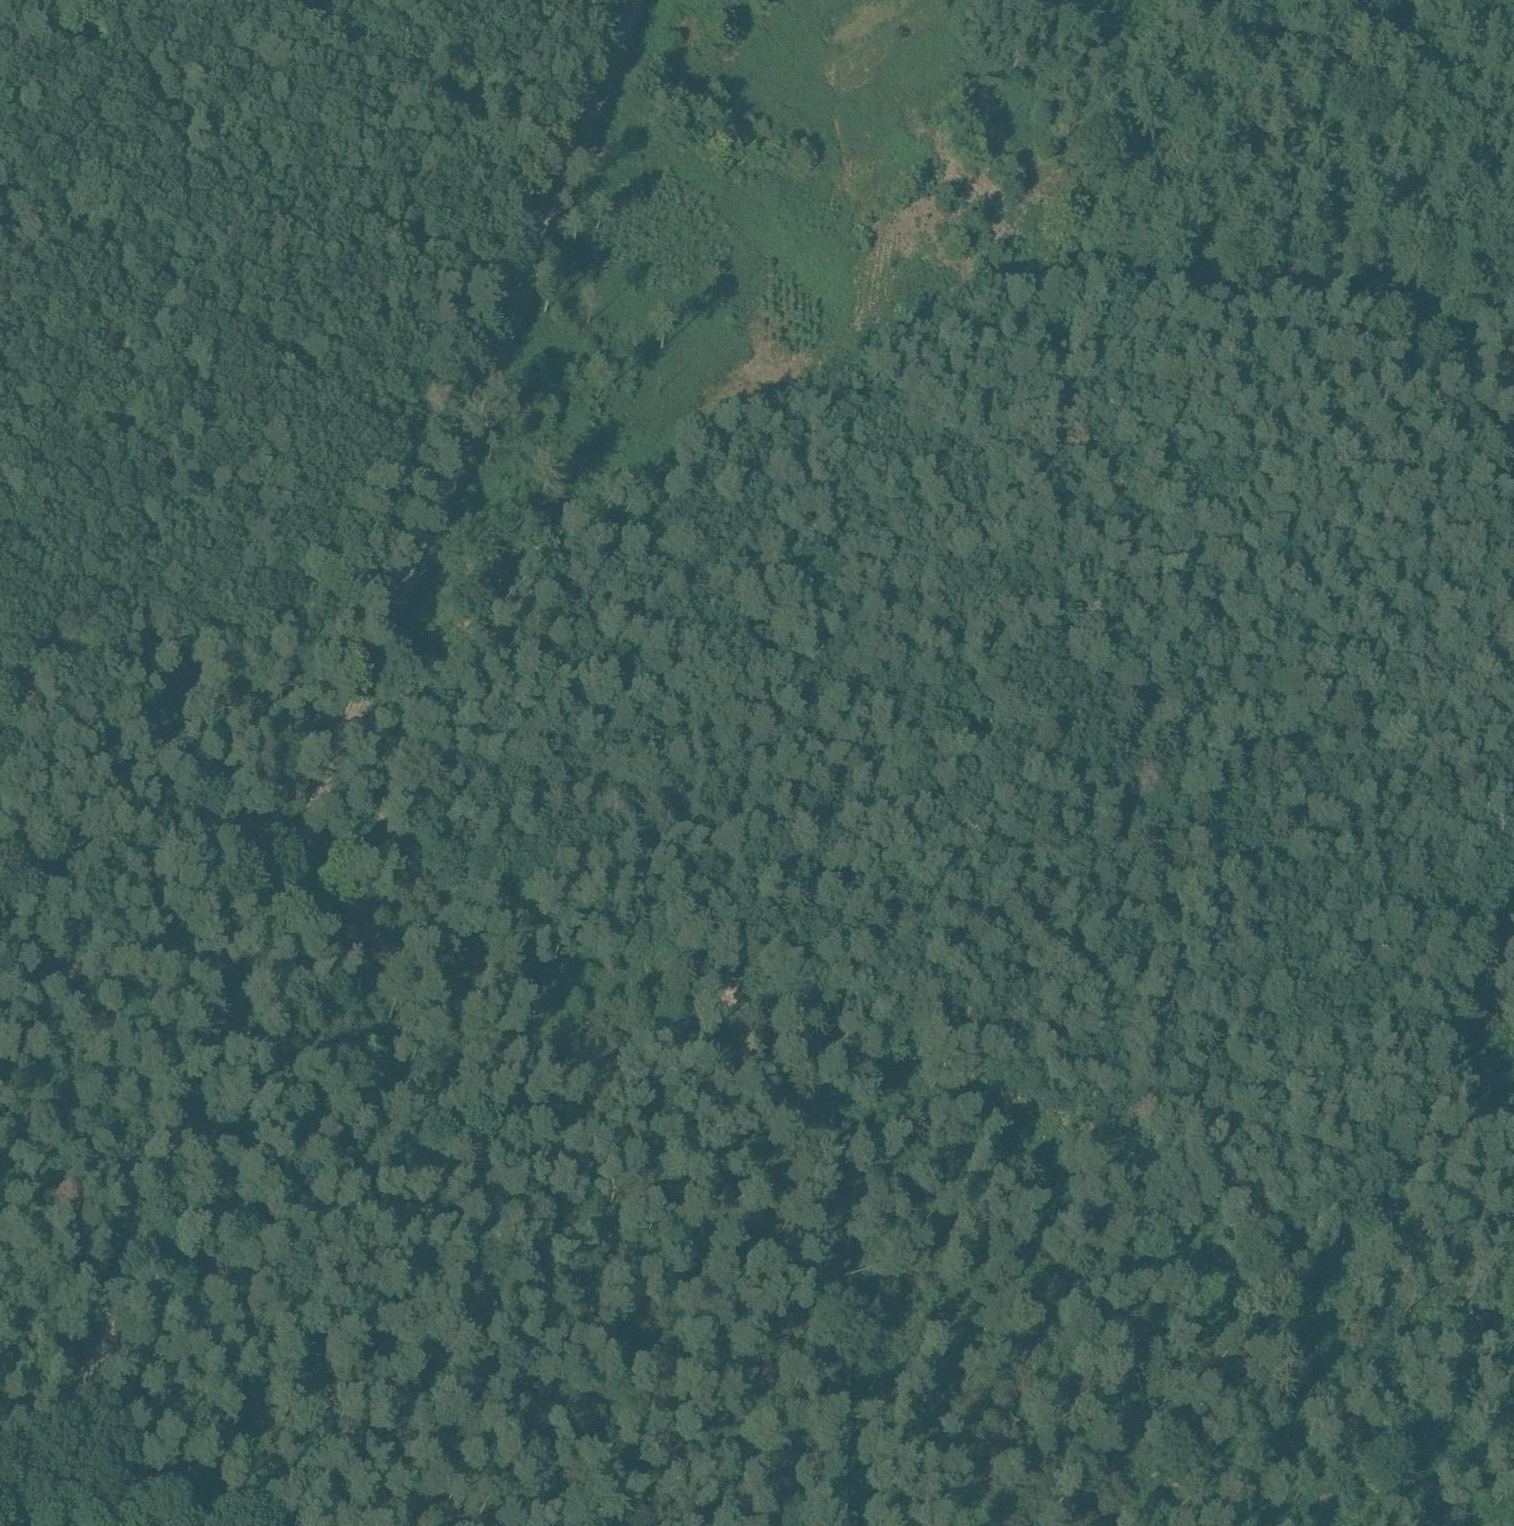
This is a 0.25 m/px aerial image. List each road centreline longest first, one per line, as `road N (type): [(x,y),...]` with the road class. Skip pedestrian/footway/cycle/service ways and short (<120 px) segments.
road 1 (track): [(643,0),(29,1525)]

